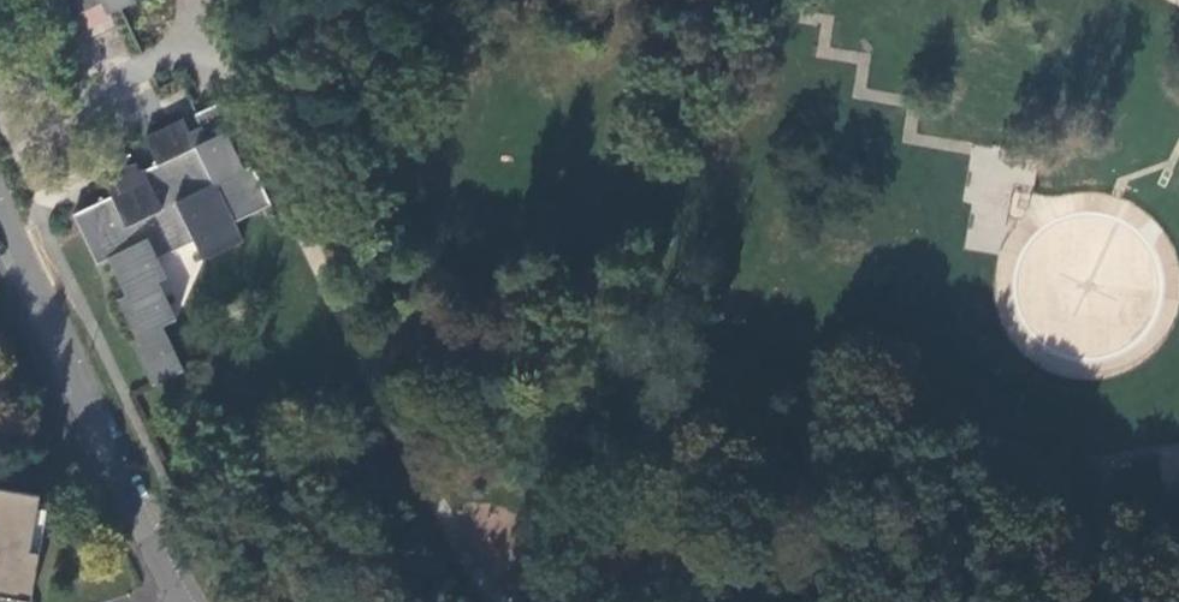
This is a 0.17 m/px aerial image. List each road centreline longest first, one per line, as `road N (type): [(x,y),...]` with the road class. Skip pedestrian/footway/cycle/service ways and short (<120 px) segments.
road 1 (residential): [(0,231),(177,601)]

